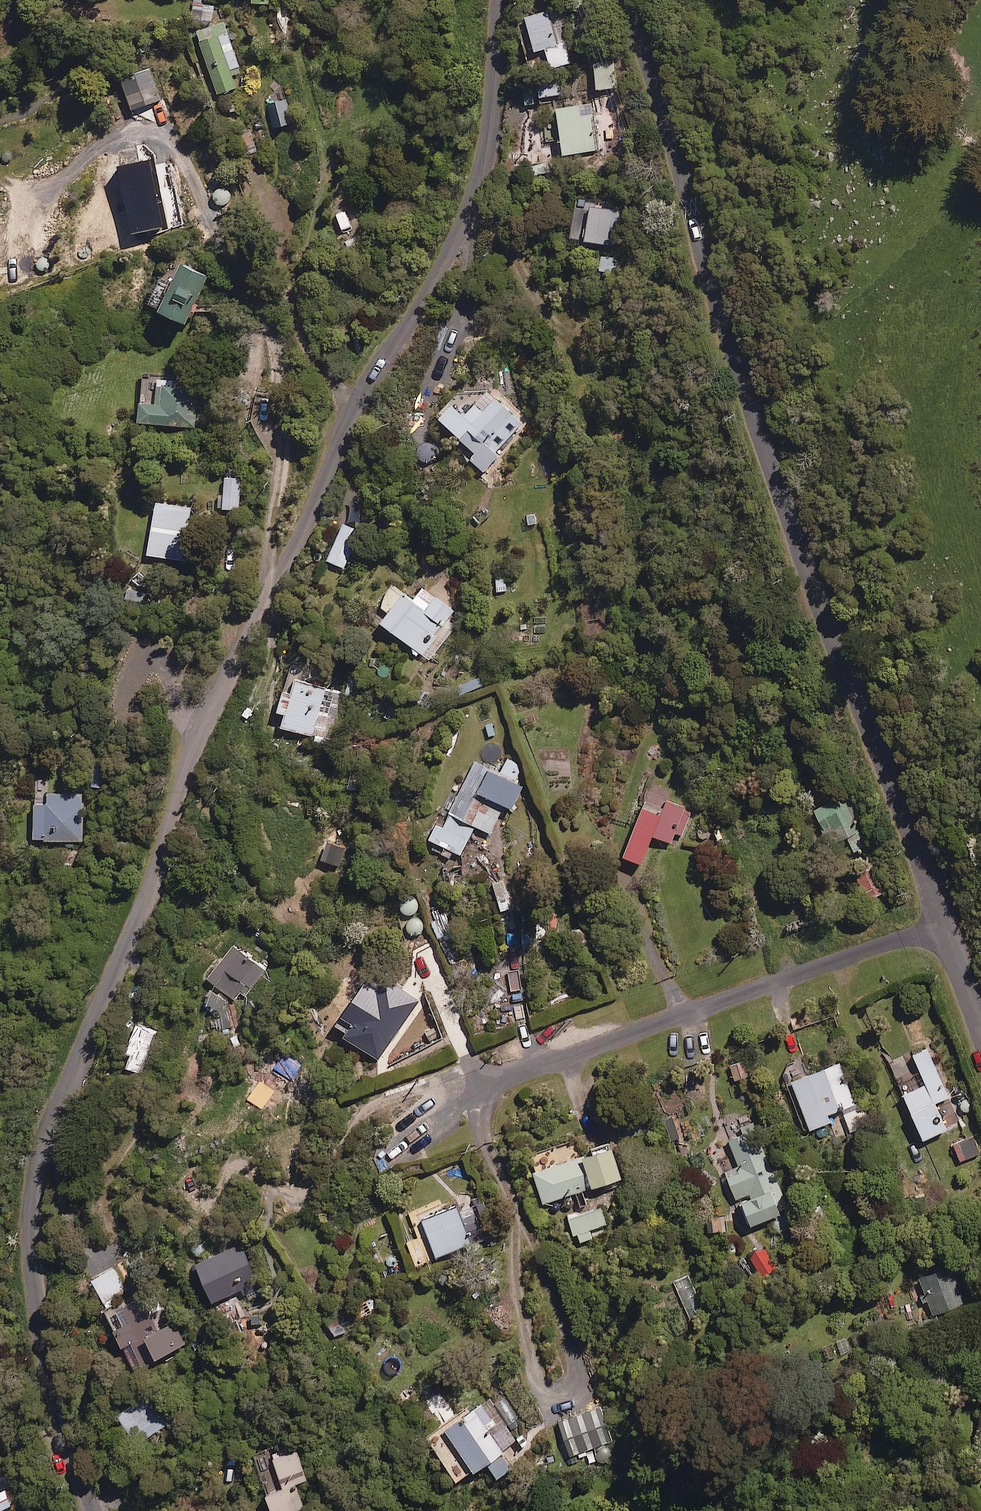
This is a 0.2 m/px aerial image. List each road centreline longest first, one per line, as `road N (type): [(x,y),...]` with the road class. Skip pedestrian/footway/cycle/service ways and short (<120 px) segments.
road 1 (residential): [(497,0),(485,159),(456,243),(369,387),(216,702),(151,885),(48,1131),(32,1218),(38,1329),(93,1510)]
road 2 (residential): [(943,926),(730,349),(623,0)]
road 3 (residential): [(486,1085),(943,926)]

